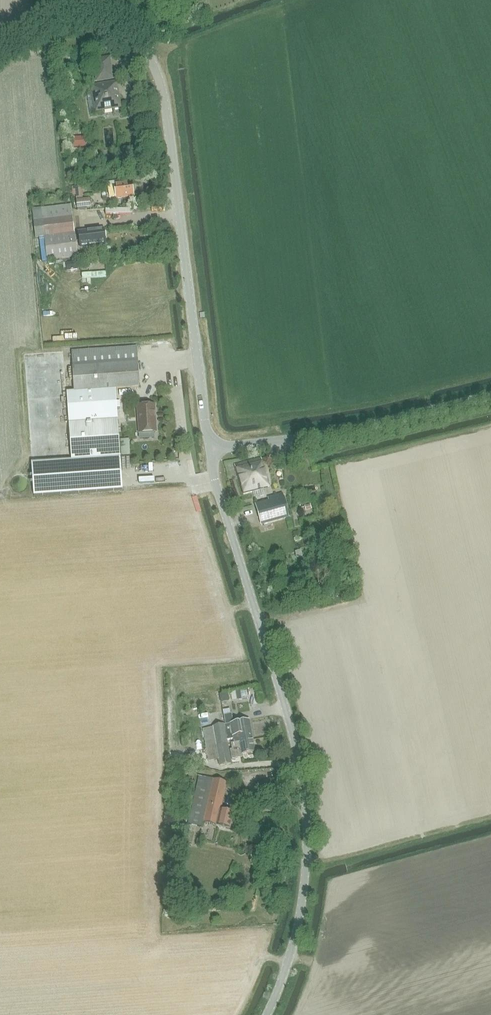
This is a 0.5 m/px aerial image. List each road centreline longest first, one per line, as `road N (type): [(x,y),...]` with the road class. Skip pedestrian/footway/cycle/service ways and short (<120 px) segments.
road 1 (unclassified): [(261,1014),(300,897),(305,818),(289,725),(209,452)]
road 2 (unclassified): [(209,452),(172,156),(149,61),(113,25),(86,16),(54,22),(0,54)]
road 3 (unclassified): [(209,452),(335,434),(490,397)]

